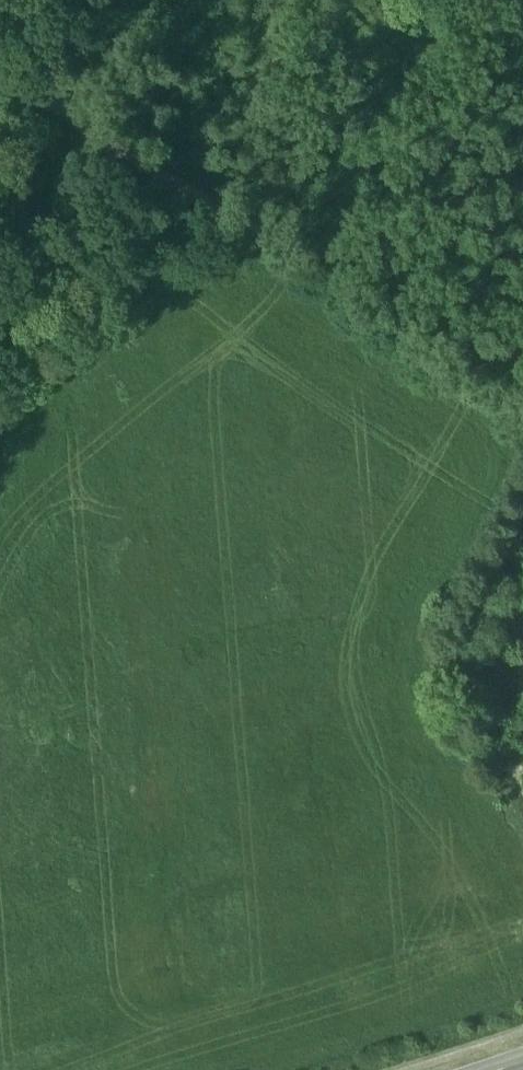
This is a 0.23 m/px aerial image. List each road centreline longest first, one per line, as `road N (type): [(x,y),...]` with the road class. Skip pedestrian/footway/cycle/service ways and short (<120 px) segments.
road 1 (track): [(0,50),(110,148),(522,424)]

